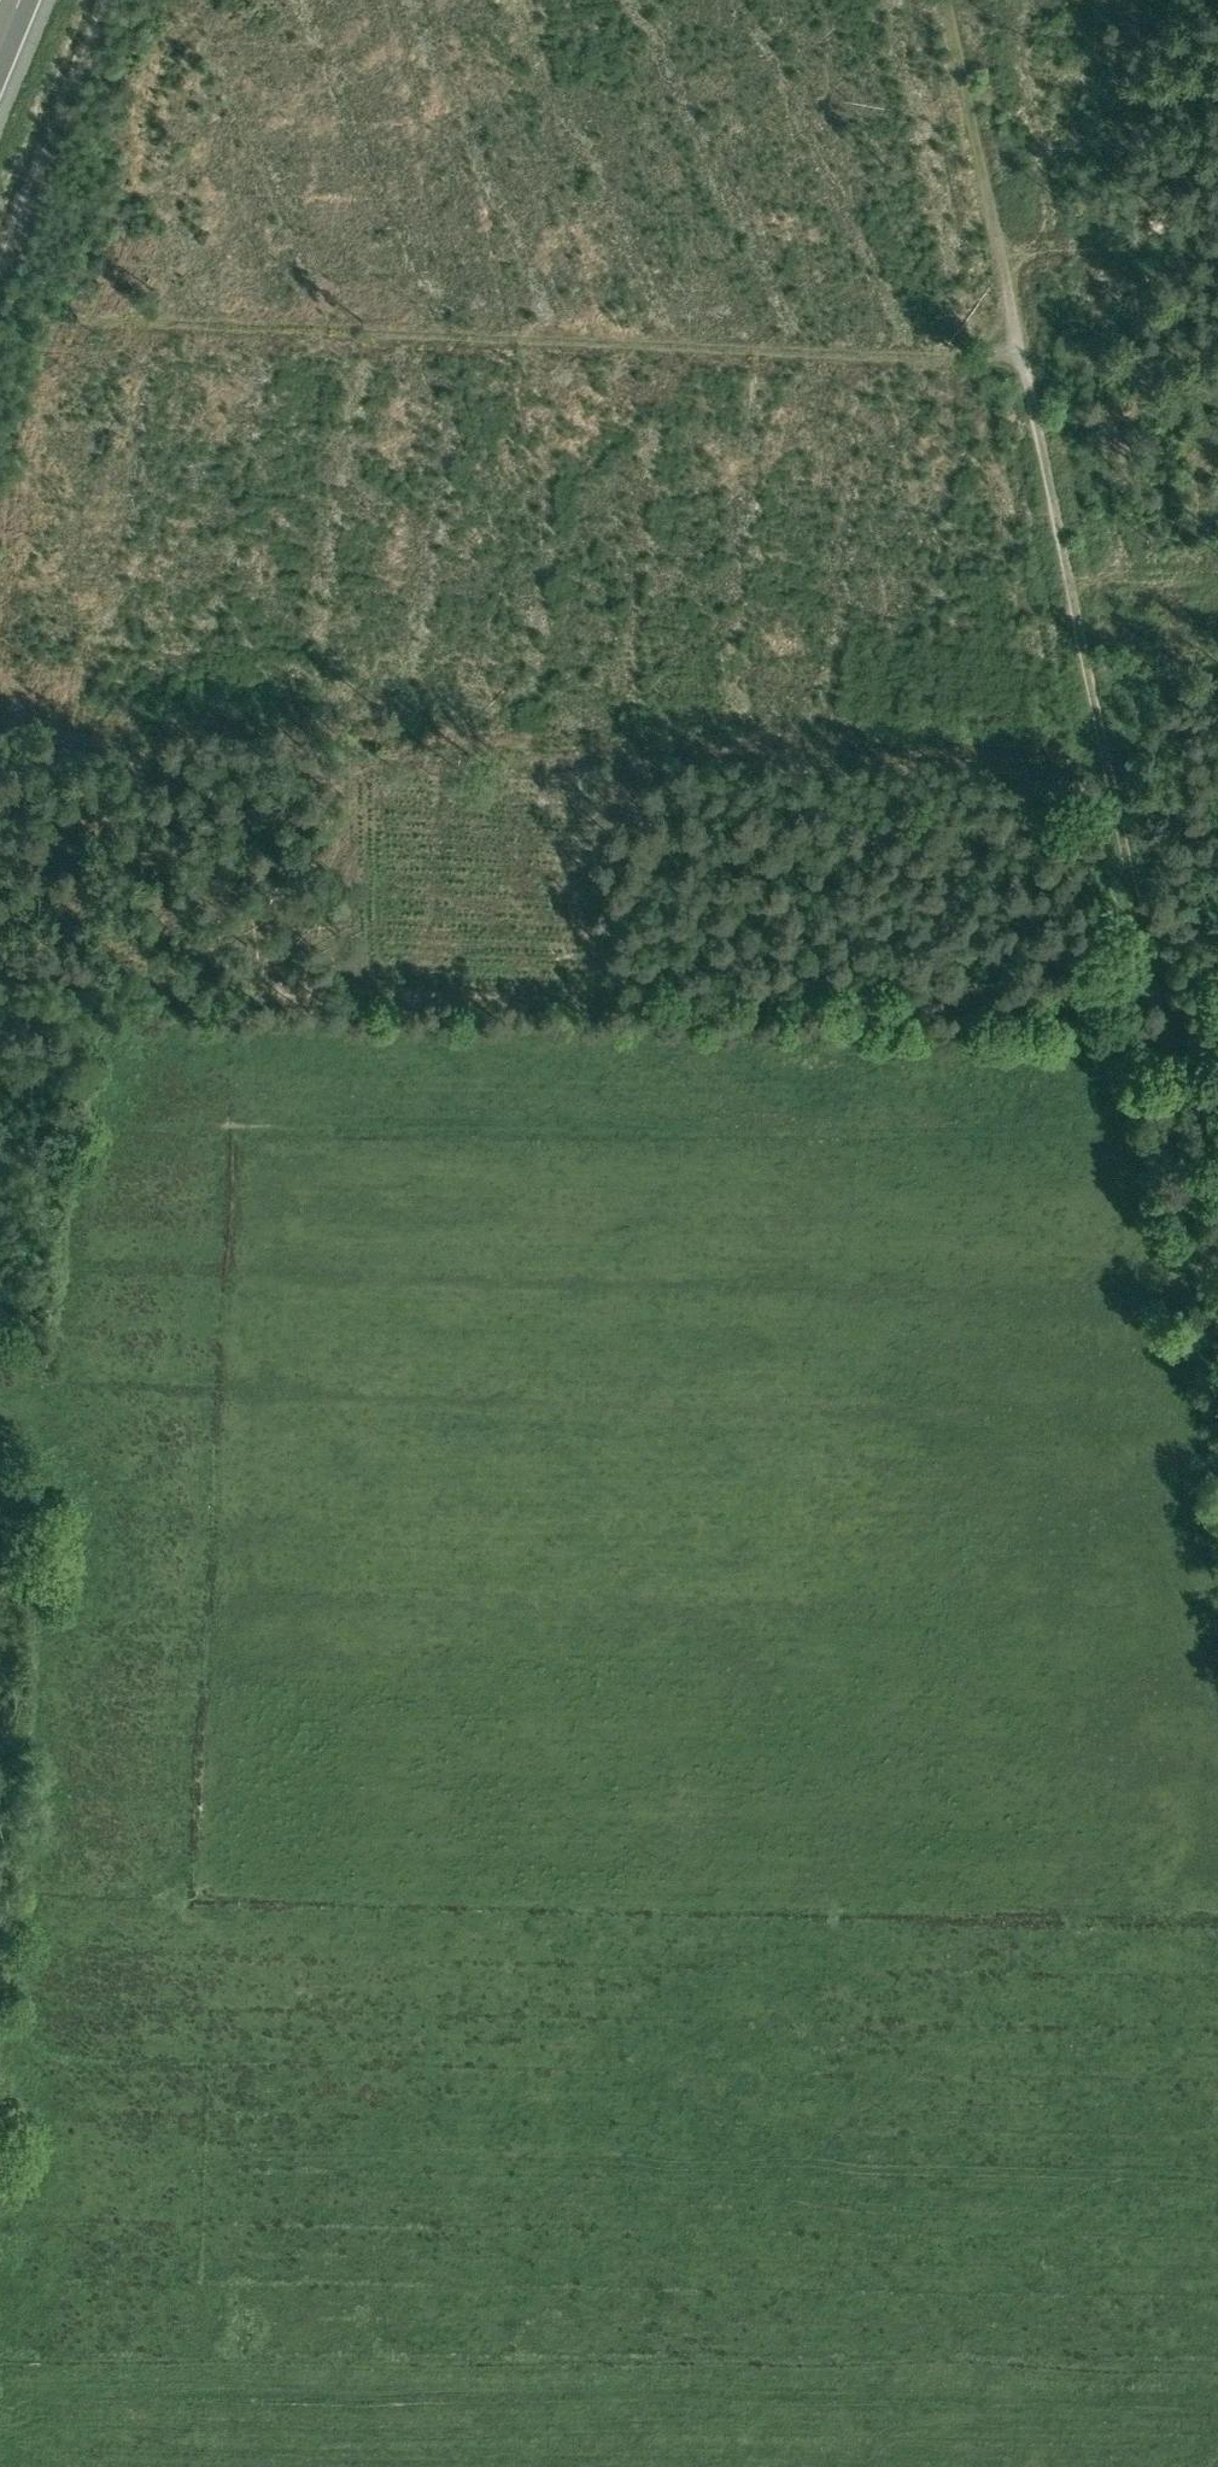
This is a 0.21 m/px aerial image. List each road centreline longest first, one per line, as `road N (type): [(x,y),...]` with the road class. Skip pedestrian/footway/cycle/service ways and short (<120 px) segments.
road 1 (unclassified): [(1217,1311),(980,150)]
road 2 (track): [(1019,351),(0,325)]

